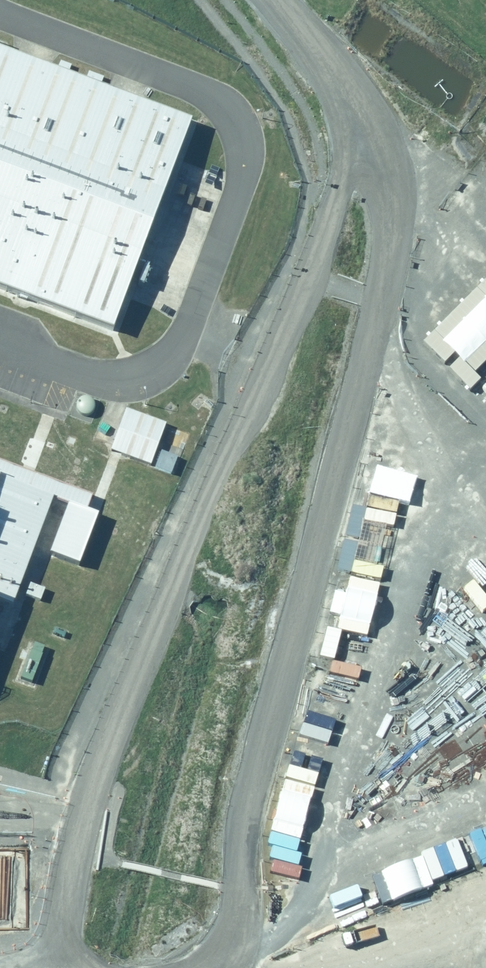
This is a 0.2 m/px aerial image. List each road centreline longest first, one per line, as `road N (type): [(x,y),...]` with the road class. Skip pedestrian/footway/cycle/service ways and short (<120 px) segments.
road 1 (track): [(278,0),(335,71),(381,191),(427,483),(356,801),(263,950),(136,967)]
road 2 (unclassified): [(0,336),(105,374),(159,361),(188,322),(243,167),(237,125),(215,97),(0,14)]
road 3 (track): [(248,399),(51,808),(46,858),(55,918),(88,967)]

